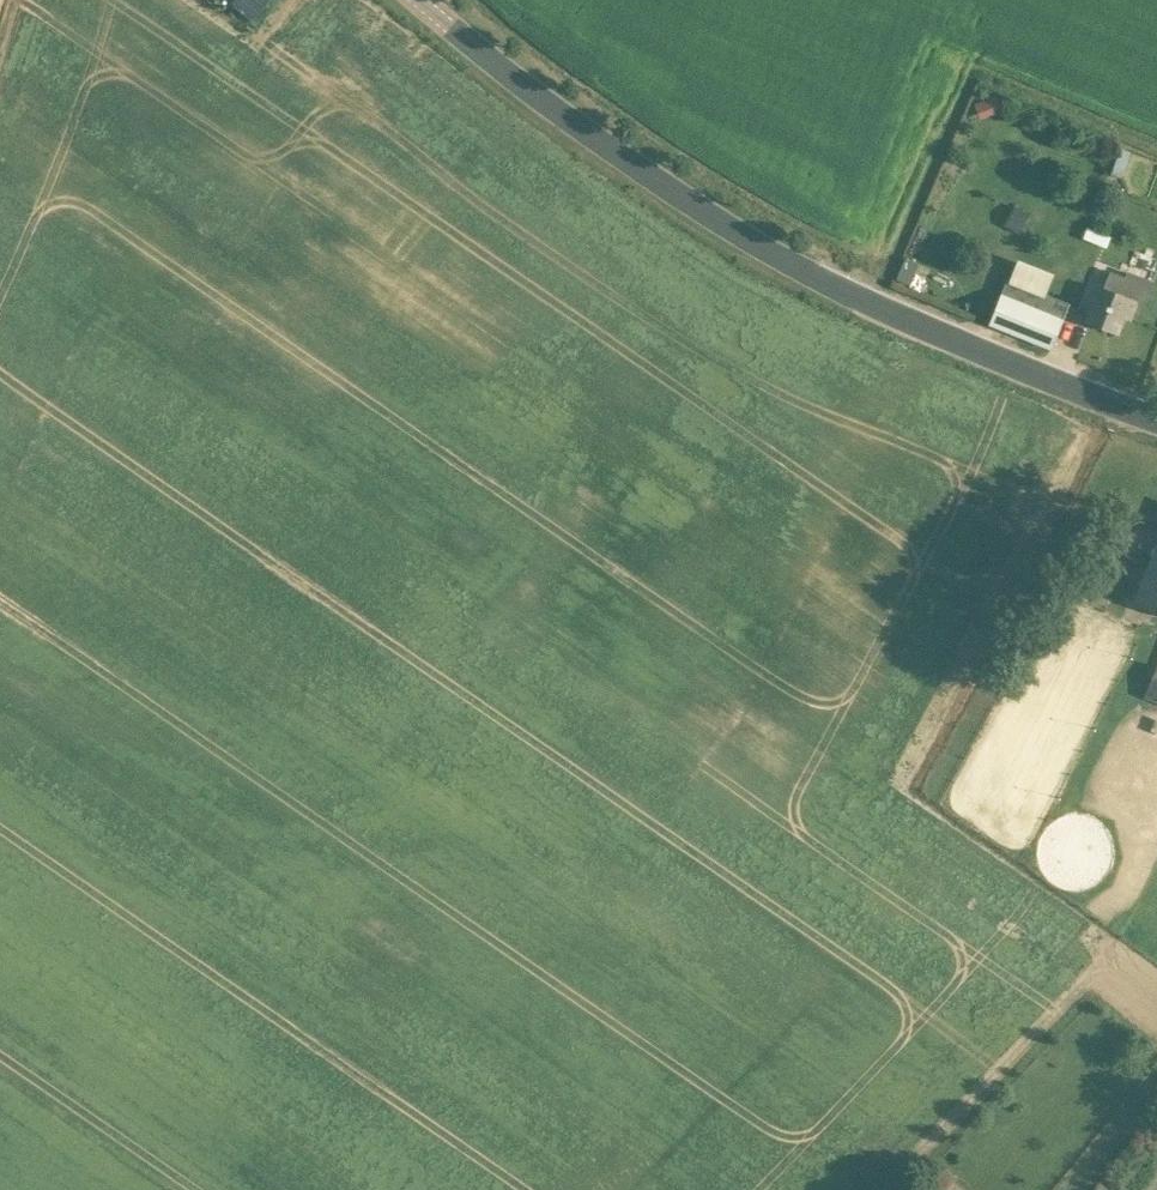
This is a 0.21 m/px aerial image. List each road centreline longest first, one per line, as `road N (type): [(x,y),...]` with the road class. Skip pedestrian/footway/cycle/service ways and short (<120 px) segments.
road 1 (tertiary): [(1156,421),(815,280),(542,102),(417,0)]

